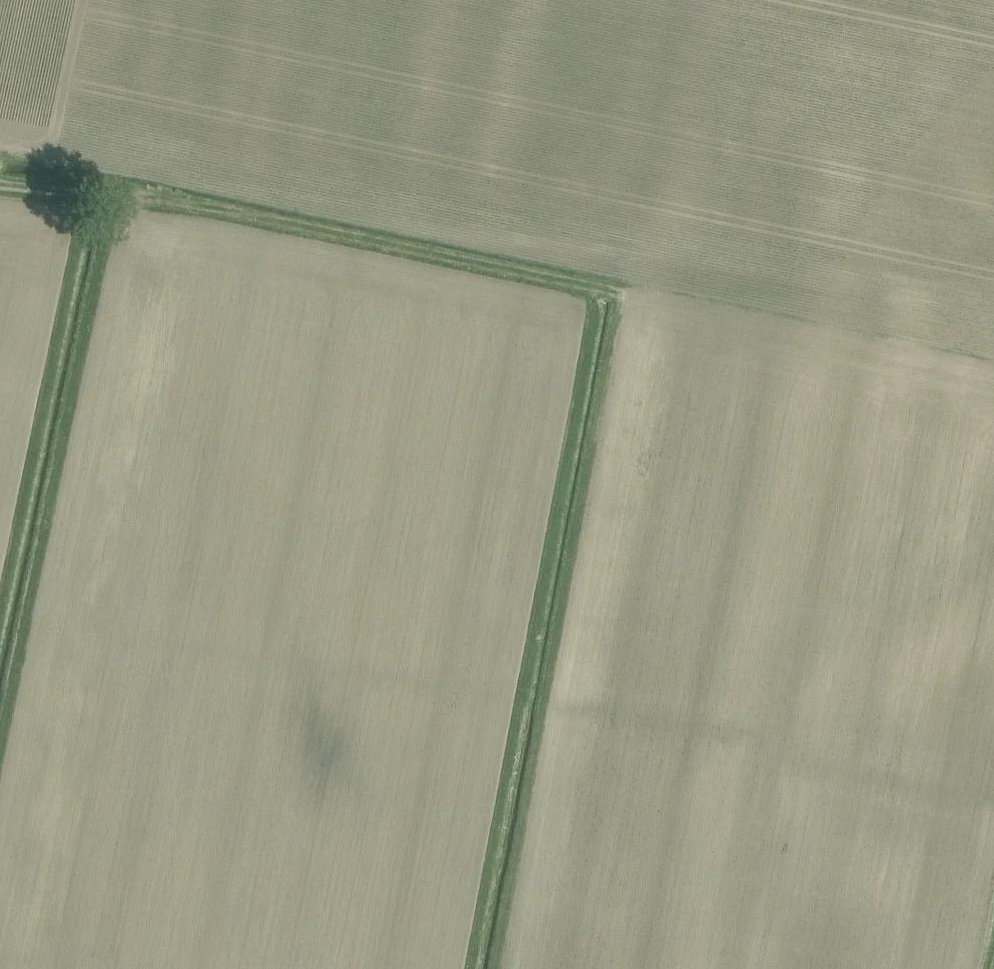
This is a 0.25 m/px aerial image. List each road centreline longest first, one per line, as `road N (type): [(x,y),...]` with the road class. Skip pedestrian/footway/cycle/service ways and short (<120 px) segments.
road 1 (track): [(0,185),(203,207),(624,294)]

